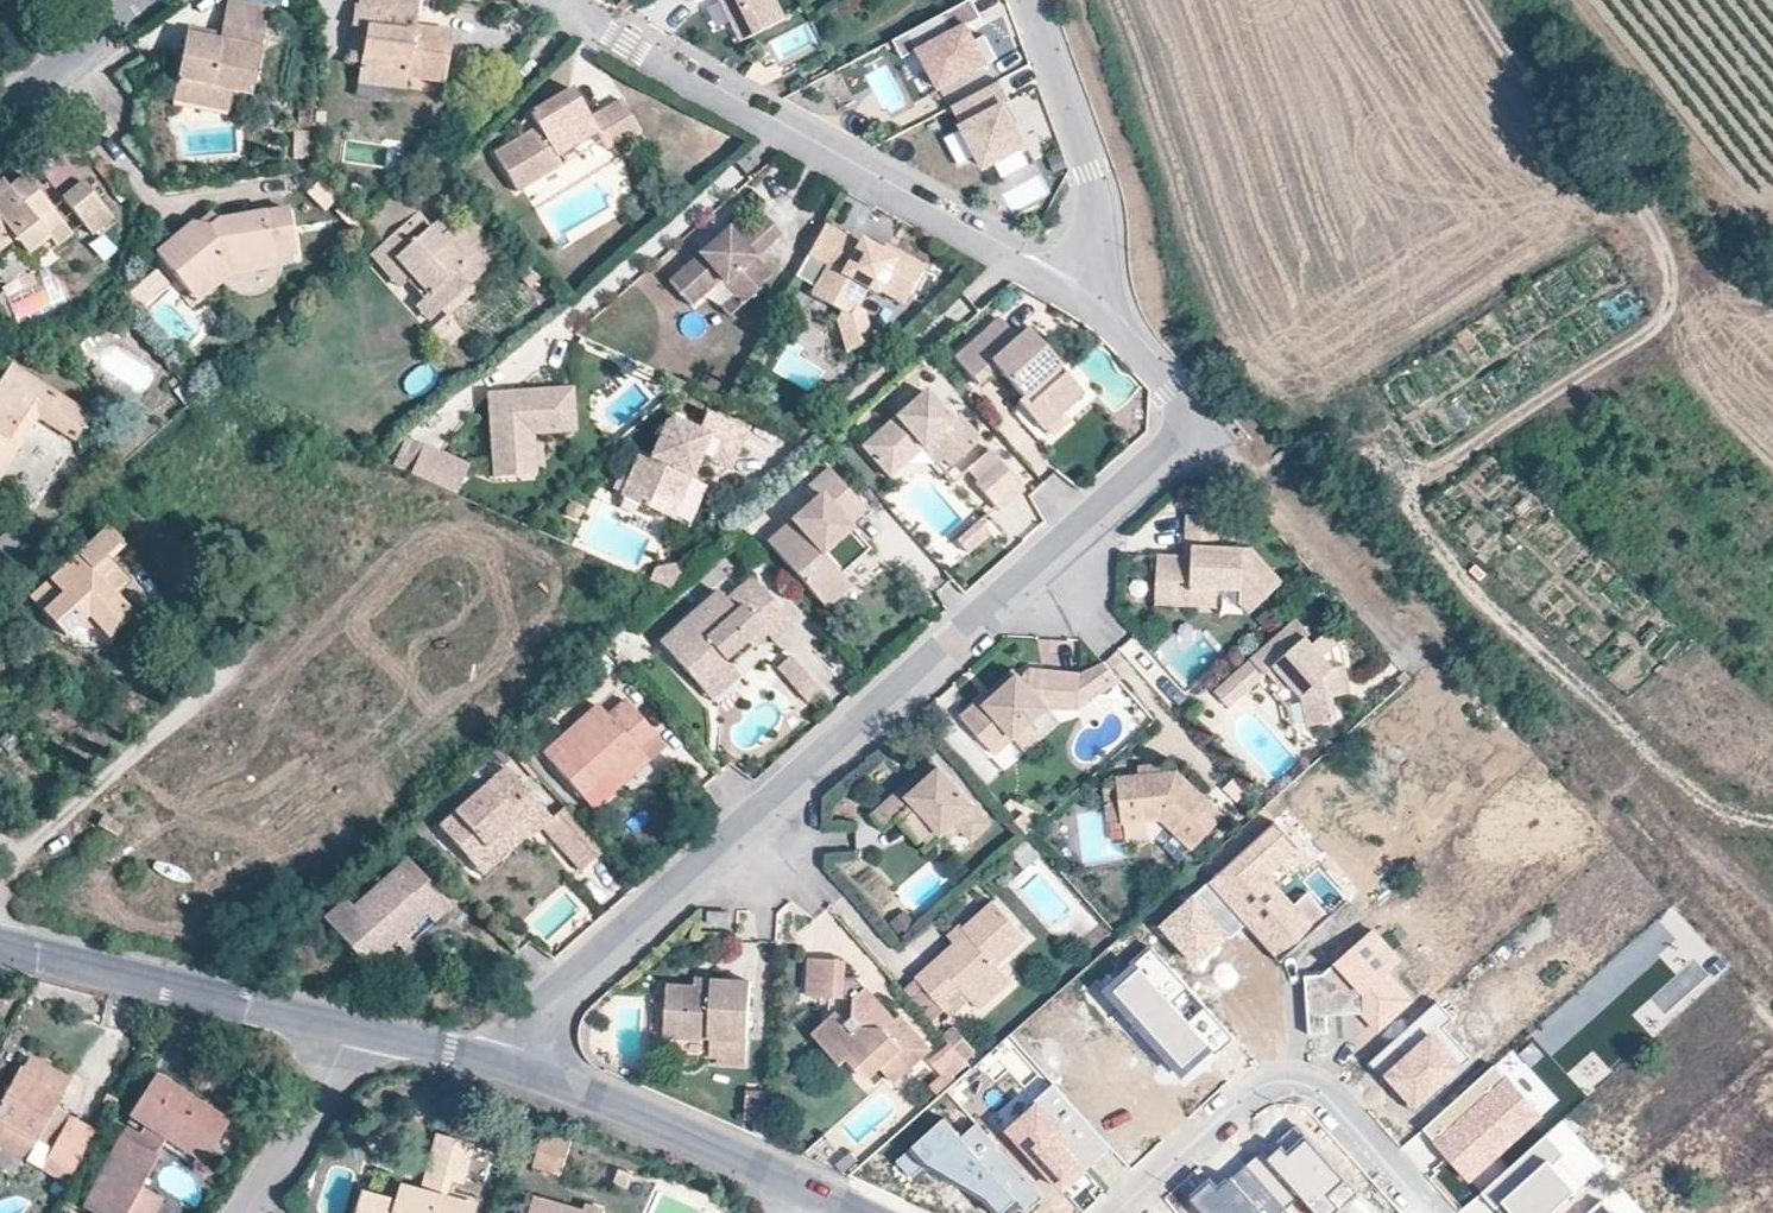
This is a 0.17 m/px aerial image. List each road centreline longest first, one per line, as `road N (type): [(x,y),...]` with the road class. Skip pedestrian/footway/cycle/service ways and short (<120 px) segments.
road 1 (residential): [(516,1069),(517,1051),(558,996),(1172,448),(1184,421),(1170,386),(1064,291)]
road 2 (track): [(1472,0),(1636,191),(1660,238),(1666,303),(1653,333),(1430,472)]
road 3 (residential): [(1064,291),(559,0)]
road 4 (residential): [(1427,1212),(1335,1111),(1295,1084),(1248,1093),(1120,1212)]
road 5 (tertiary): [(0,946),(343,1029)]
road 6 (track): [(1184,421),(1417,668)]
road 7 (tertiary): [(516,1069),(818,1194)]
road 8 (residential): [(1024,0),(1094,201),(1084,264),(1064,291)]
road 9 (residential): [(249,1212),(304,1122),(343,1029)]
road 10 (tertiary): [(343,1029),(516,1069)]
road 11 (residential): [(0,108),(136,0)]

